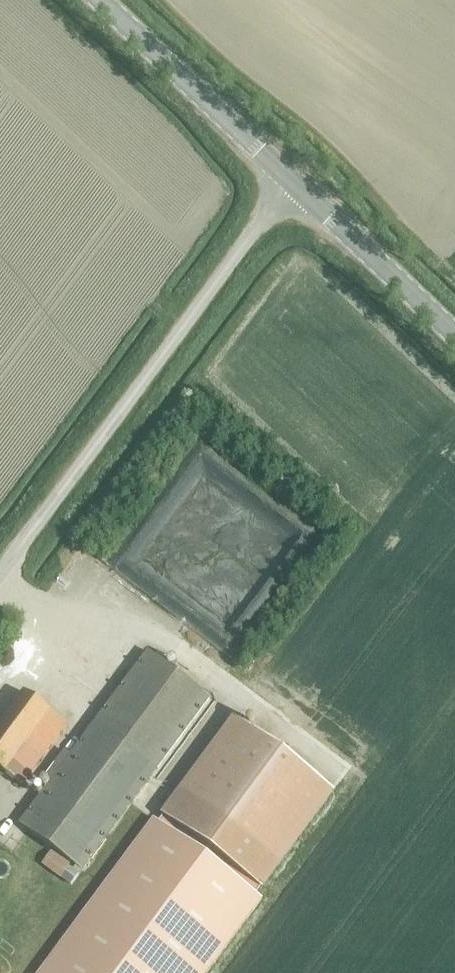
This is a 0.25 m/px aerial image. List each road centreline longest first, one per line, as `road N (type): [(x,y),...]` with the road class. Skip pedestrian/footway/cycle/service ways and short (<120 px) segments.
road 1 (unclassified): [(0,568),(281,194)]
road 2 (tertiary): [(225,122),(98,0)]

